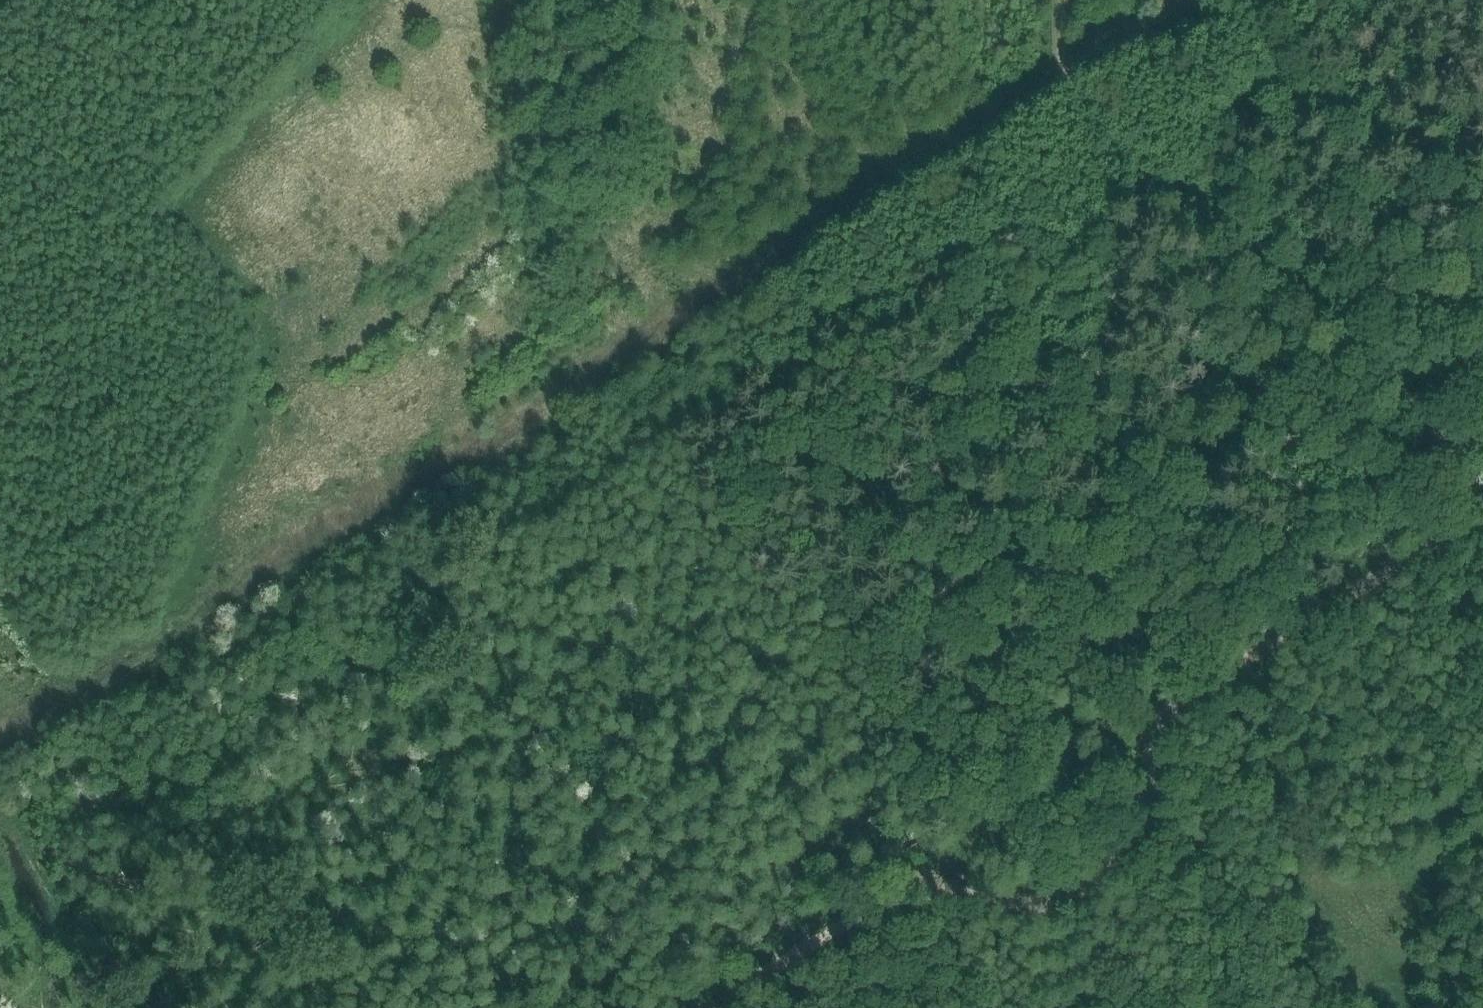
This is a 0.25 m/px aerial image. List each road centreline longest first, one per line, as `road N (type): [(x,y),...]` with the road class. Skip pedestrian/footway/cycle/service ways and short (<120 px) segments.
road 1 (track): [(708,1007),(893,899),(928,893),(1030,906),(1090,887),(1122,848),(1153,744),(1169,715),(1482,511)]
road 2 (track): [(1477,515),(1388,377),(1099,138),(1062,72),(1059,0)]

